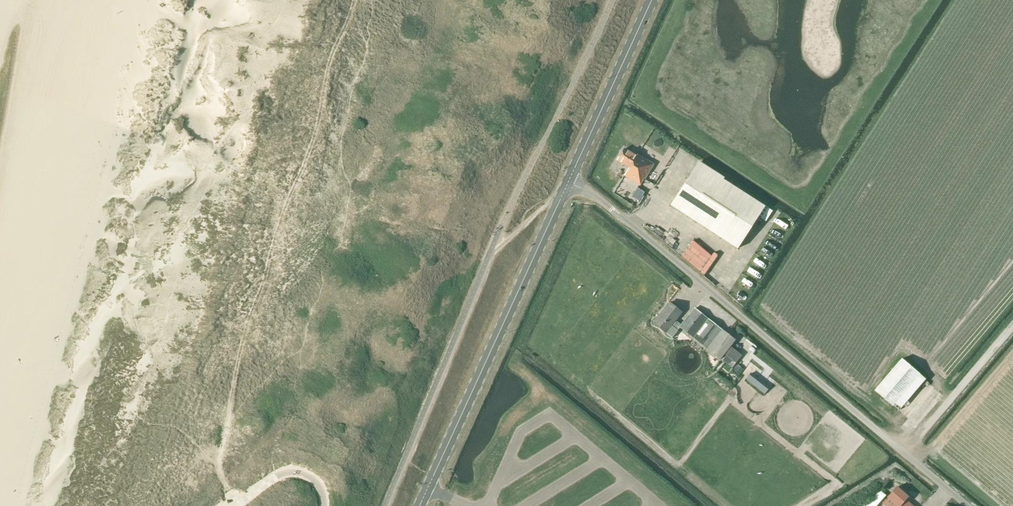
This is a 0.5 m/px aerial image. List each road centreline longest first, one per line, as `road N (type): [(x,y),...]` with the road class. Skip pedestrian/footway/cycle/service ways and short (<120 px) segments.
road 1 (track): [(355,0),(240,347),(217,452),(218,474),(242,502)]
road 2 (unclassified): [(968,505),(569,181)]
road 3 (secondary): [(420,505),(569,181)]
road 4 (secondary): [(569,181),(652,0)]
road 5 (track): [(905,453),(1012,325)]

